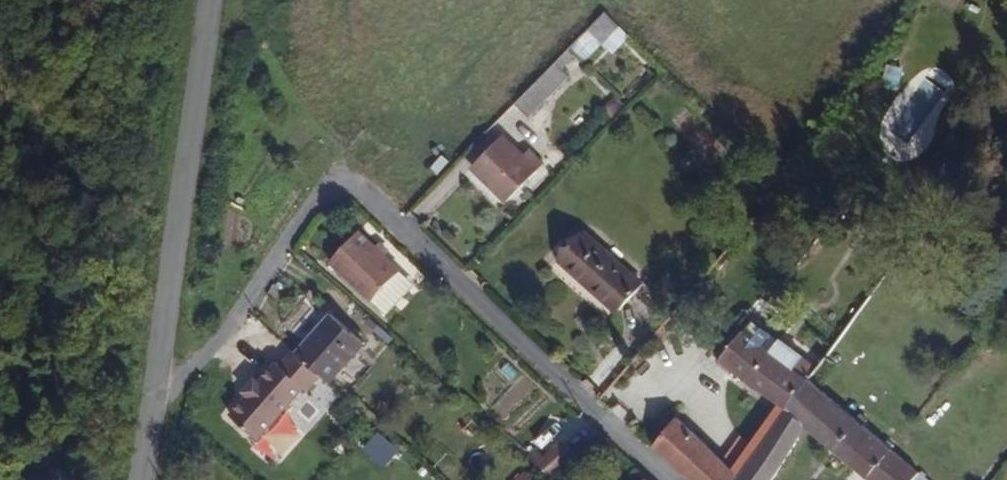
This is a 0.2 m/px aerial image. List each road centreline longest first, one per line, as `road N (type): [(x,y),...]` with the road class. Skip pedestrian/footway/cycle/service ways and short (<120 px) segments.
road 1 (unclassified): [(667,479),(358,186),(333,185),(192,370),(154,390)]
road 2 (unclassified): [(154,390),(215,0)]

